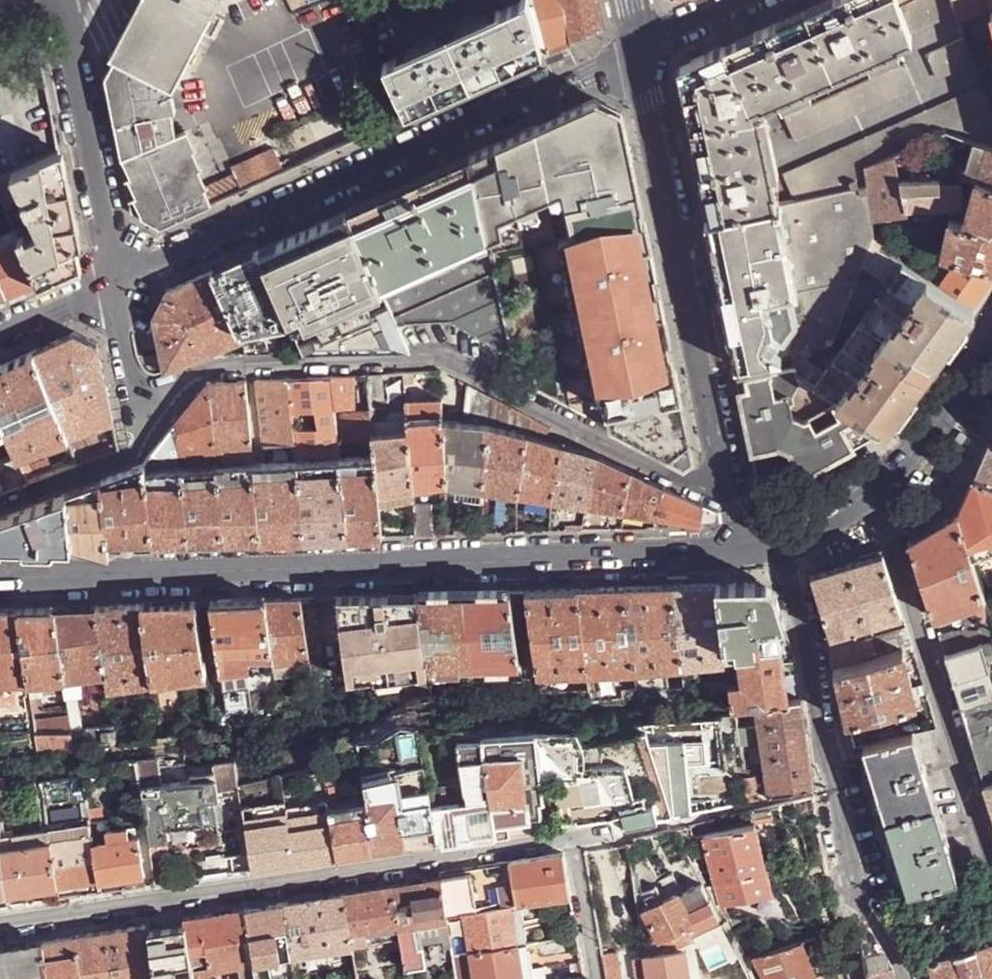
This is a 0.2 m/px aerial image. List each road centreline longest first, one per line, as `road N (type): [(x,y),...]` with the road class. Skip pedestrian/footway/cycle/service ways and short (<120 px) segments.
road 1 (tertiary): [(0,577),(698,558),(764,546)]
road 2 (residential): [(738,501),(442,359),(211,368),(138,403)]
road 3 (residential): [(0,927),(575,839)]
road 4 (residential): [(113,280),(639,47)]
road 5 (residential): [(639,47),(738,501)]
road 6 (residential): [(764,546),(791,589),(811,662),(854,897),(905,978)]
road 7 (residential): [(991,870),(880,496)]
road 8 (residential): [(58,0),(113,280)]
road 9 (residential): [(138,403),(140,434),(127,455),(0,505)]
road 10 (tertiary): [(880,496),(921,454),(991,343)]
road 11 (residential): [(597,978),(575,839)]
road 12 (tertiary): [(764,546),(880,496)]
road 13 (residential): [(113,280),(138,403)]
road 14 (residential): [(0,331),(113,280)]

